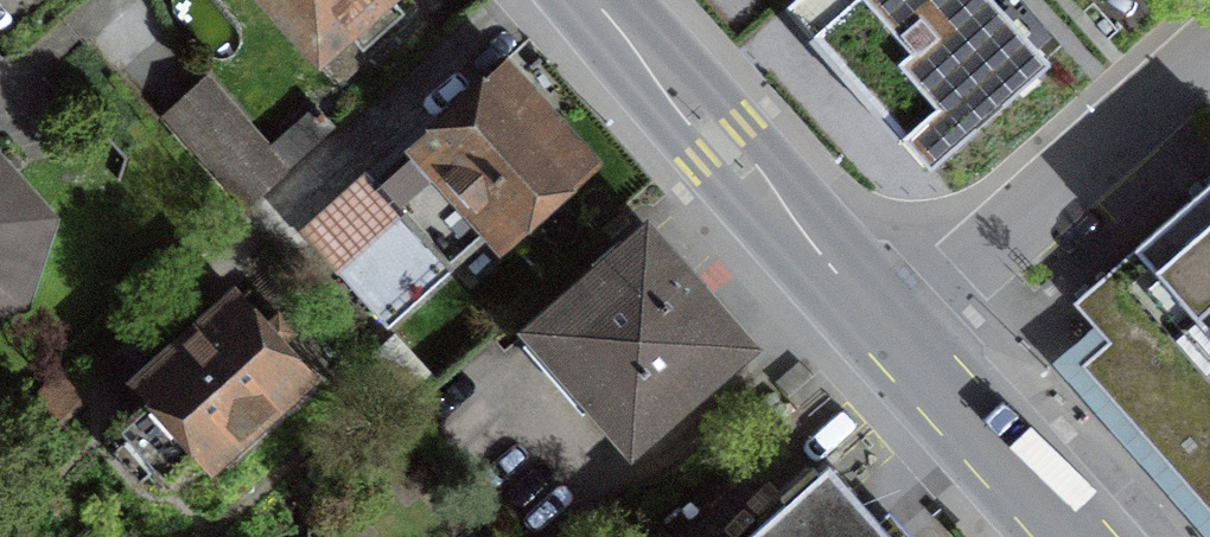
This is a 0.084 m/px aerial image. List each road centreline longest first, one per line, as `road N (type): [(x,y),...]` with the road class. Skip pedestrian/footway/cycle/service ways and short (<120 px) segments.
road 1 (residential): [(874,324),(1209,38)]
road 2 (primary): [(588,0),(874,324)]
road 3 (primary): [(874,324),(1065,536)]

